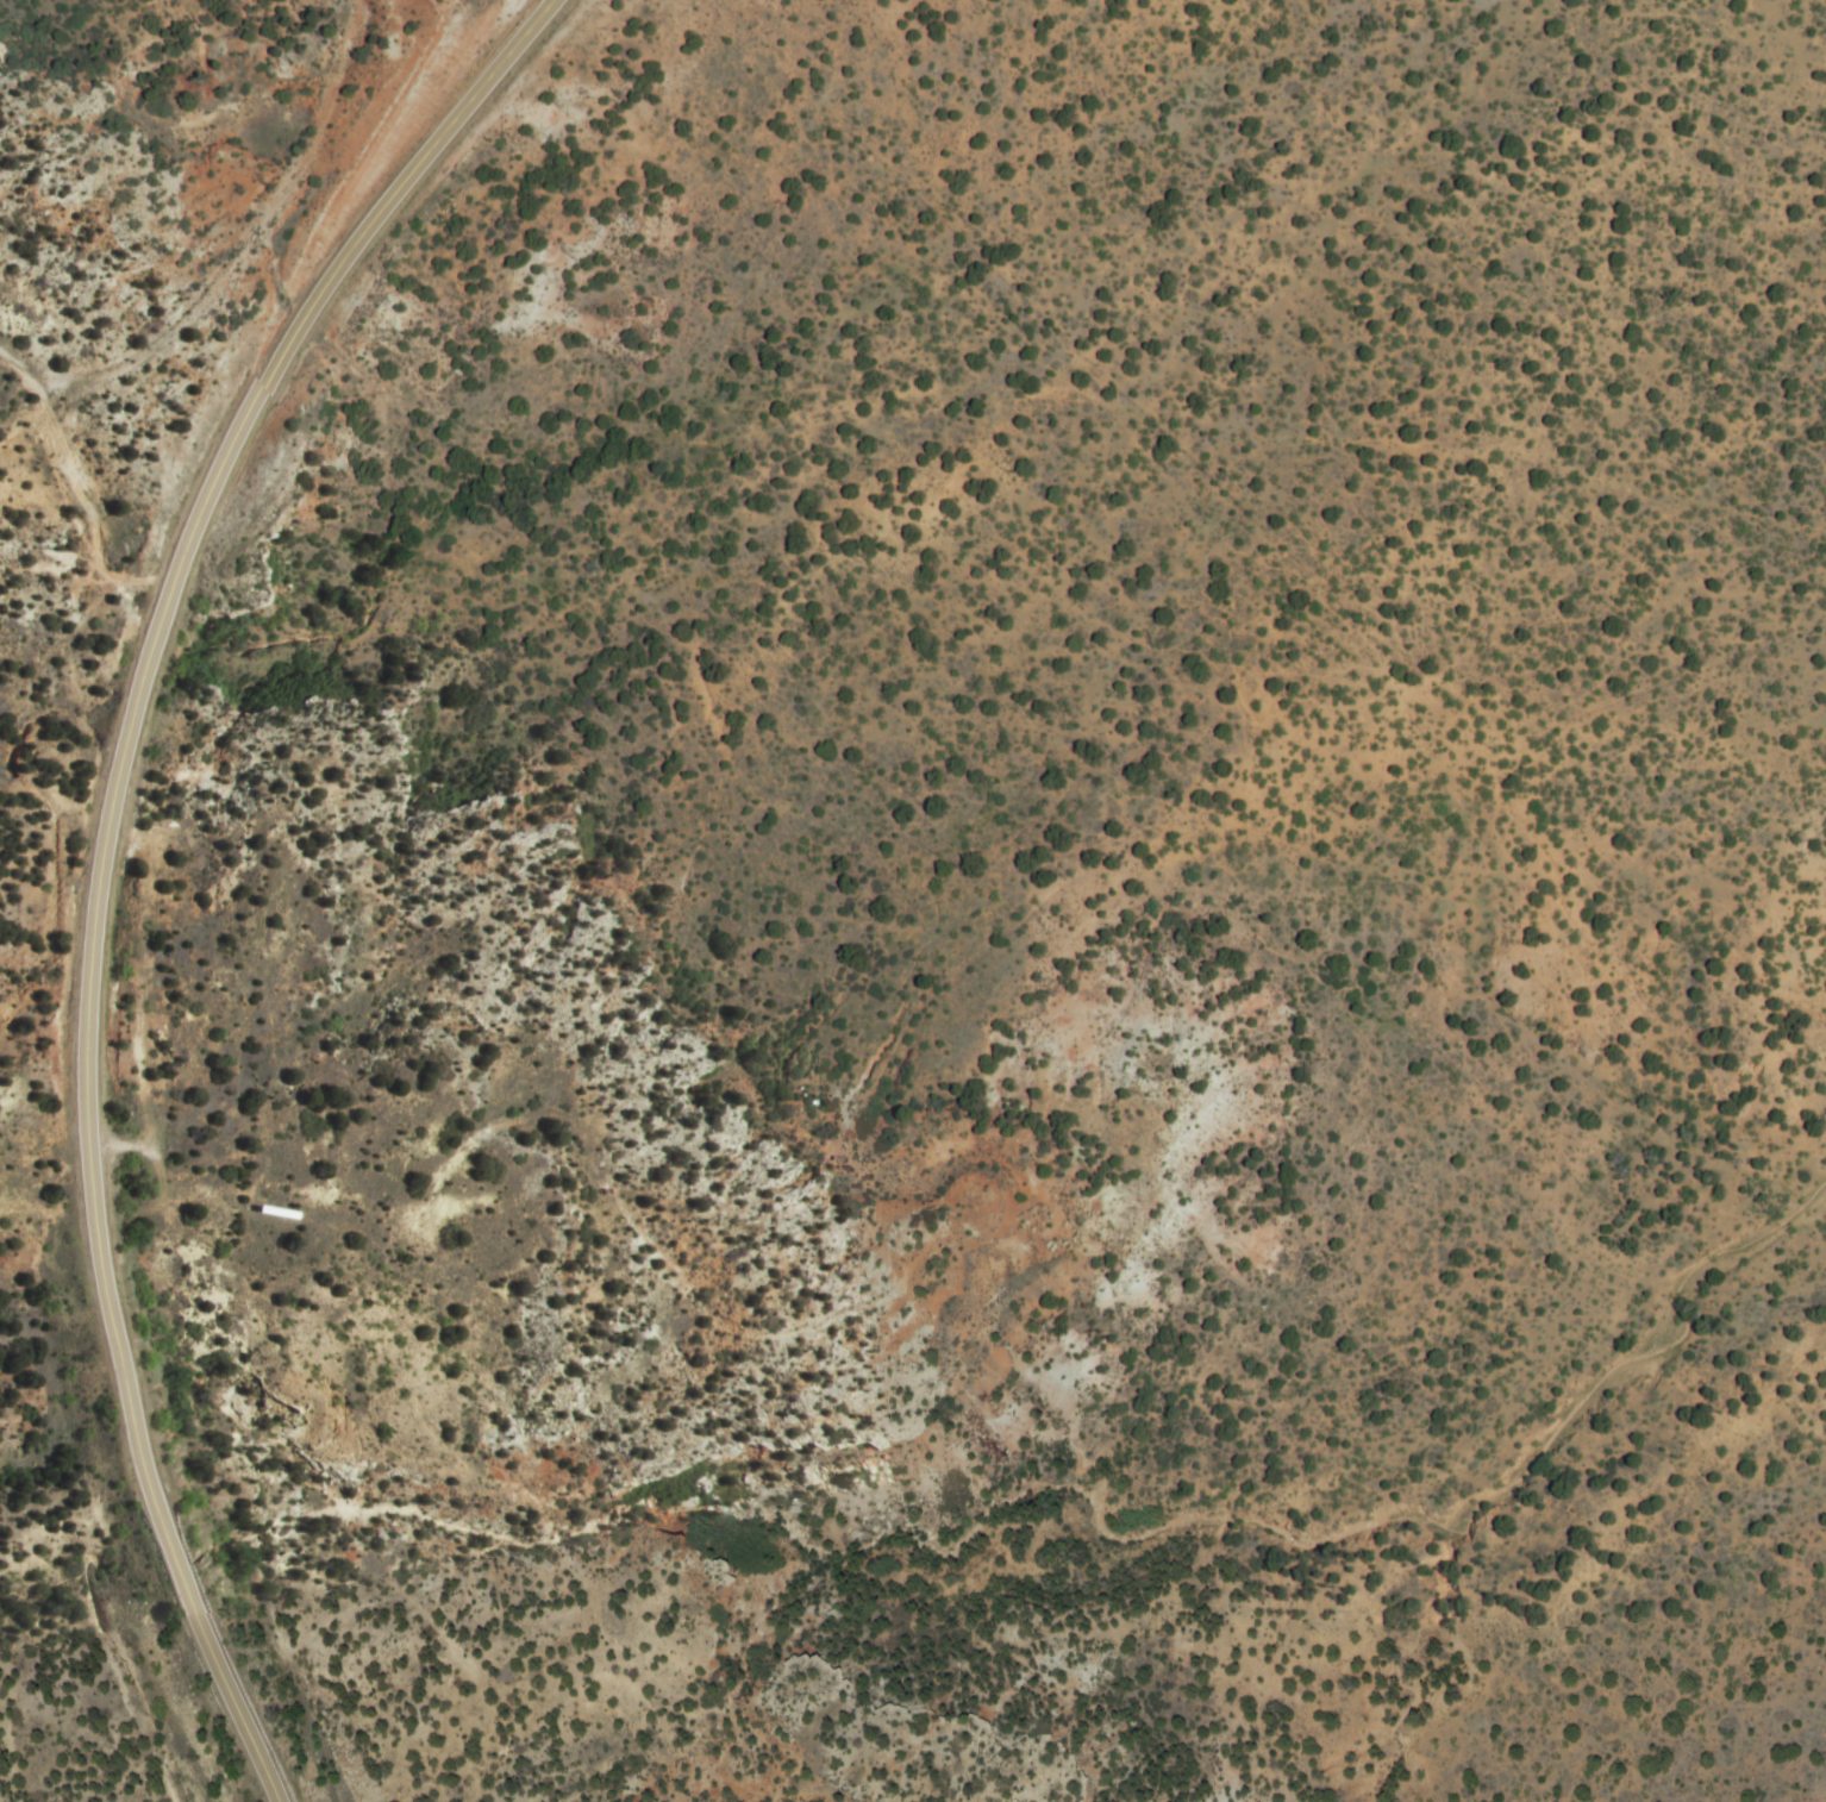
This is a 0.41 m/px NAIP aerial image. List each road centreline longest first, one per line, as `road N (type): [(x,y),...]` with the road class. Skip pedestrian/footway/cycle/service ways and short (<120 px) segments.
road 1 (secondary): [(279,1801),(174,1558),(118,1368),(90,1151),(89,991),(100,890),(157,628),(245,418),(332,274),(551,0)]

